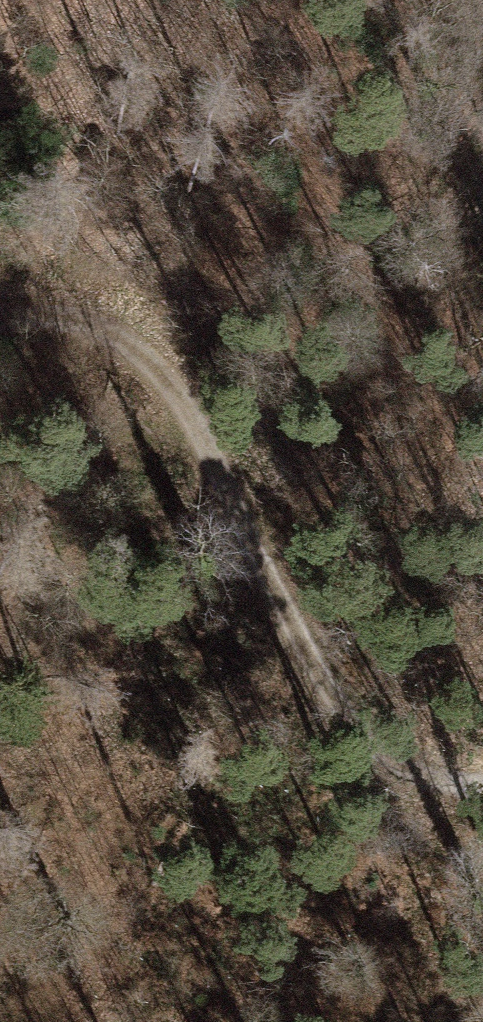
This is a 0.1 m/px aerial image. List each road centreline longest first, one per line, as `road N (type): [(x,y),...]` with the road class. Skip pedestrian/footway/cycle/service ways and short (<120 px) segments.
road 1 (track): [(43,313),(116,337),(186,395),(329,701),(434,787),(482,783)]
road 2 (track): [(0,775),(43,313)]

